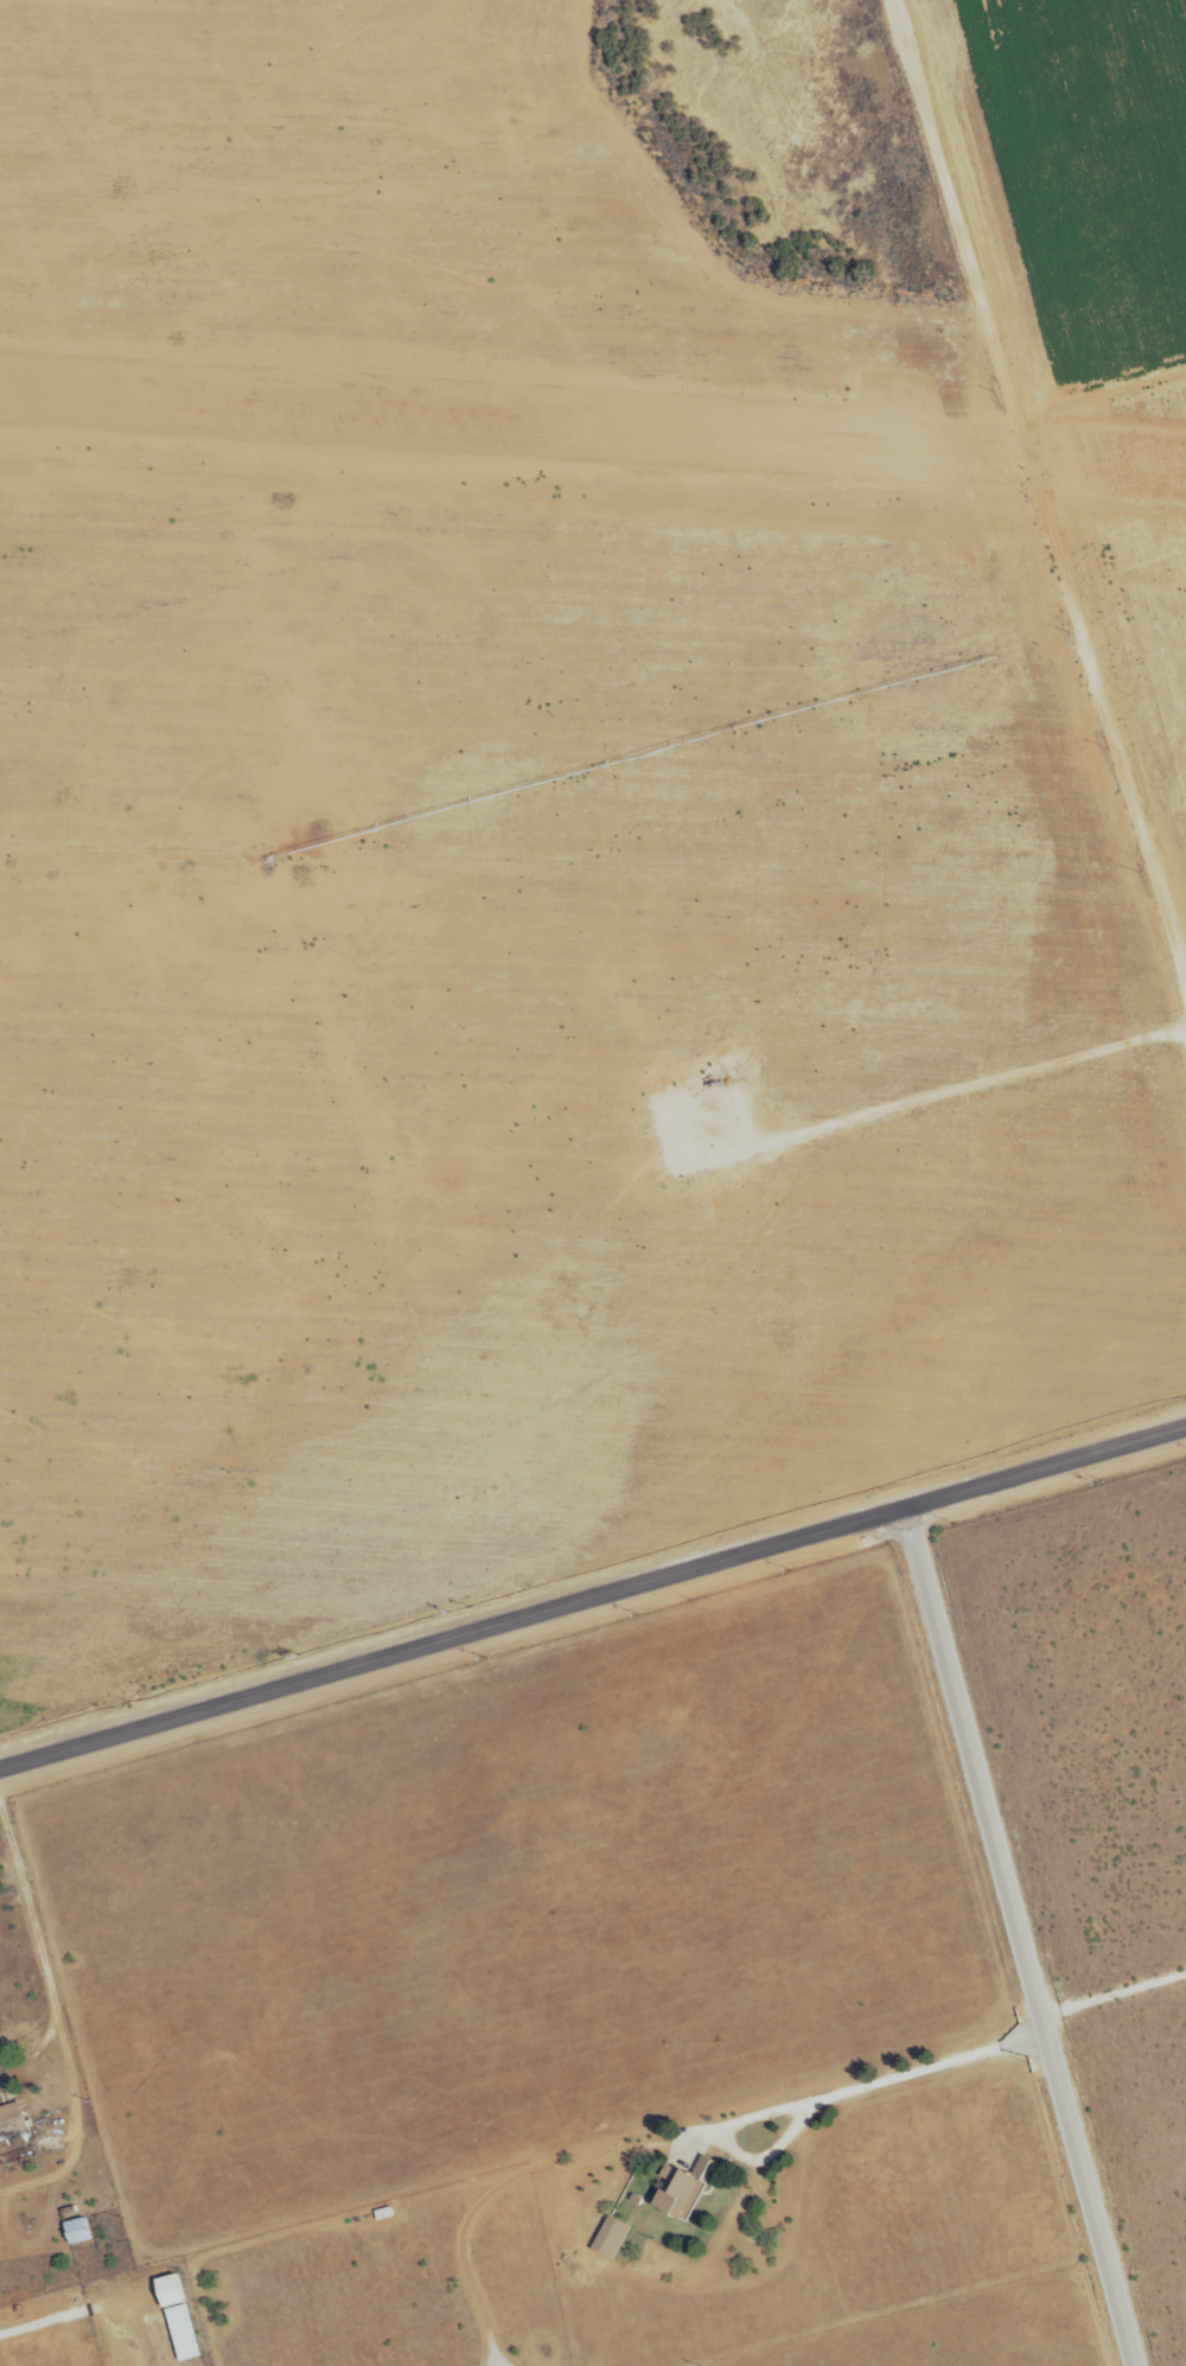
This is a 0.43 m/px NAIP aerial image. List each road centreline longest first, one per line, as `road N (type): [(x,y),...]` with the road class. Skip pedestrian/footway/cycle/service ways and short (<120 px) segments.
road 1 (tertiary): [(1185,1430),(0,1774)]
road 2 (residential): [(1137,2365),(919,1555)]

